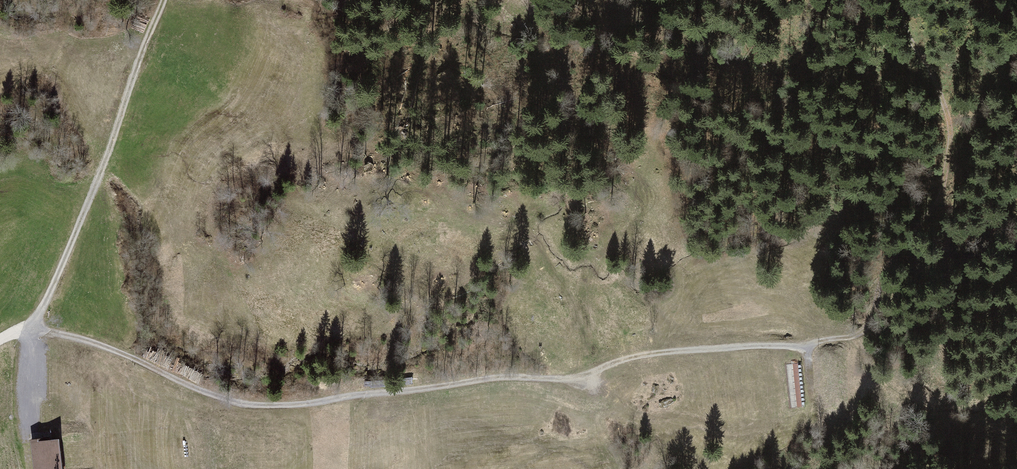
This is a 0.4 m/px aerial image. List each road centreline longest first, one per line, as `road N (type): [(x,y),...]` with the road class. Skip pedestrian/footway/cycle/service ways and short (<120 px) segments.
road 1 (track): [(34,334),(110,348),(230,405),(297,406),(573,382),(635,358),(805,347),(868,329),(883,279)]
road 2 (track): [(34,334),(114,144),(164,0)]
road 3 (track): [(901,0),(902,20),(950,117),(949,176),(942,205),(904,242),(883,279)]

